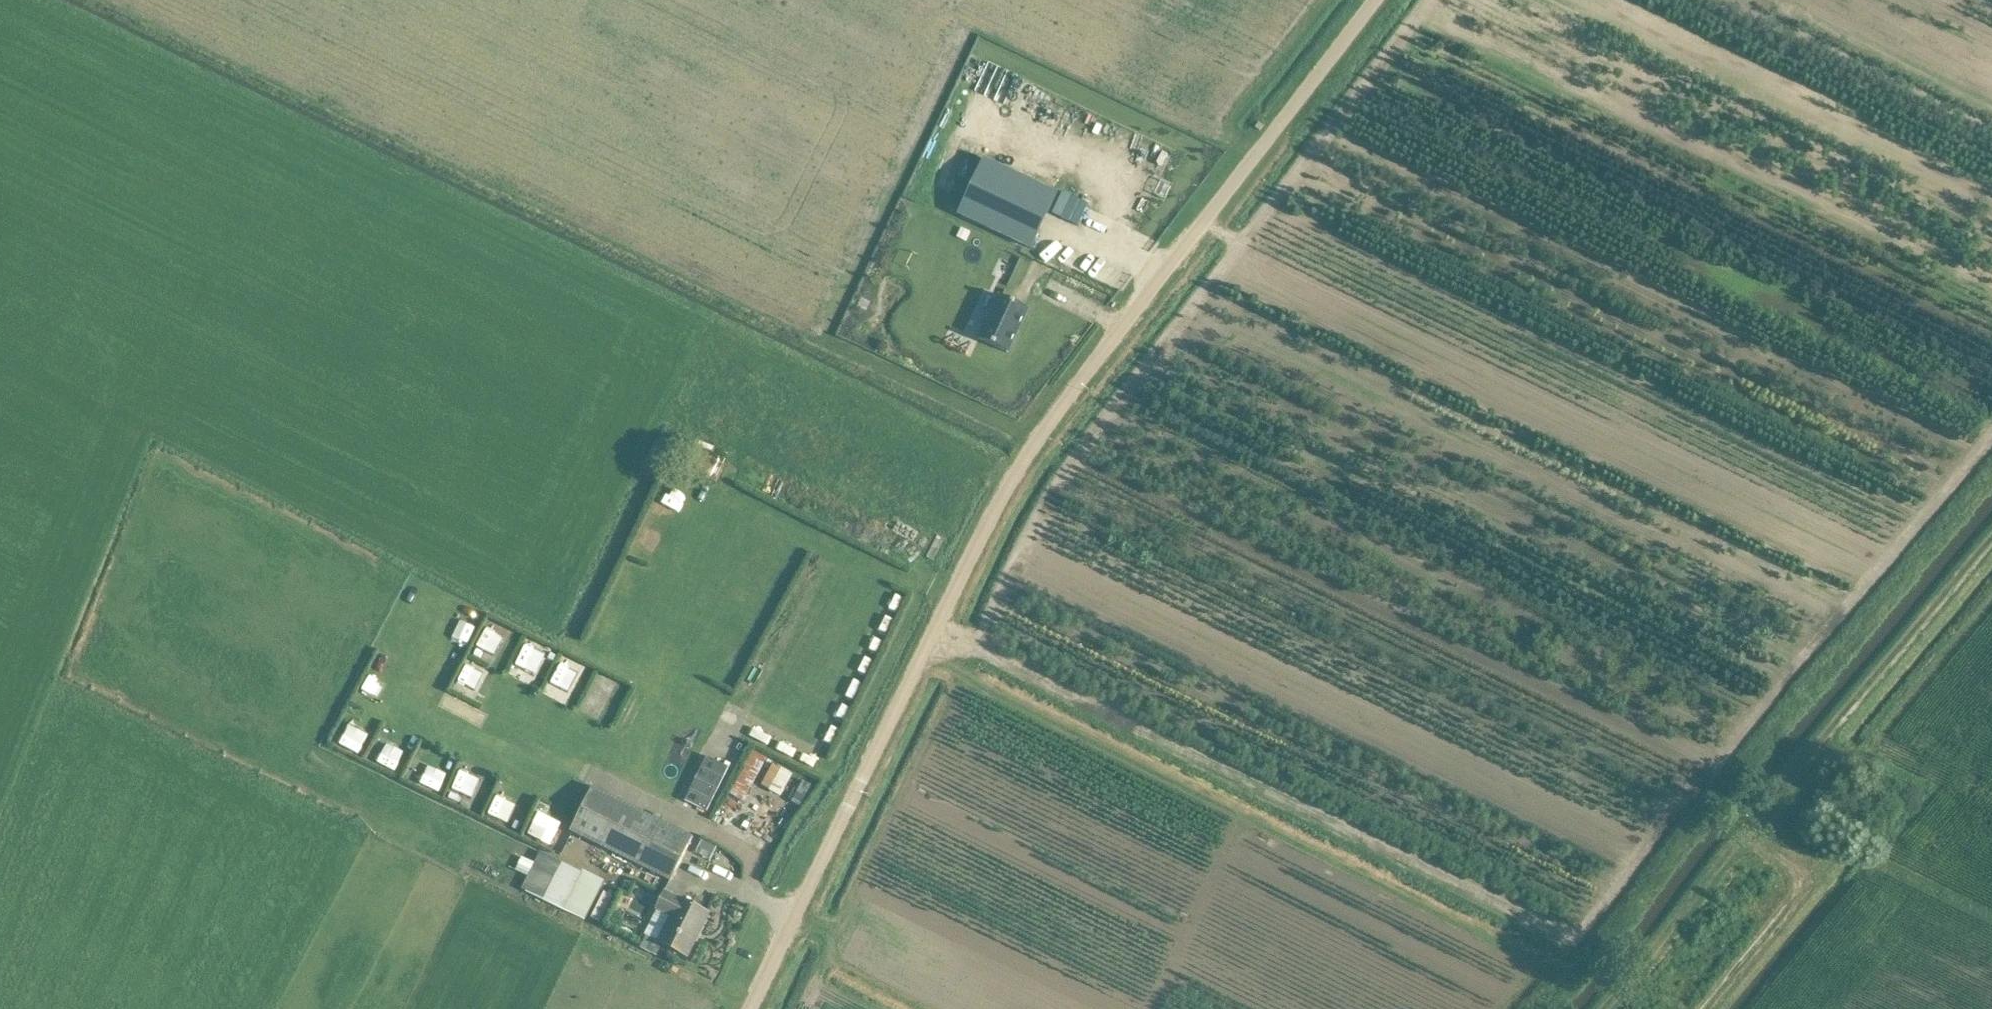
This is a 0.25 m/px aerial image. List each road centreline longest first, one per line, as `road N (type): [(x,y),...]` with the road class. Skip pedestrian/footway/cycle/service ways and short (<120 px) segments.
road 1 (unclassified): [(751,1008),(982,535),(1038,438),(1375,0)]

